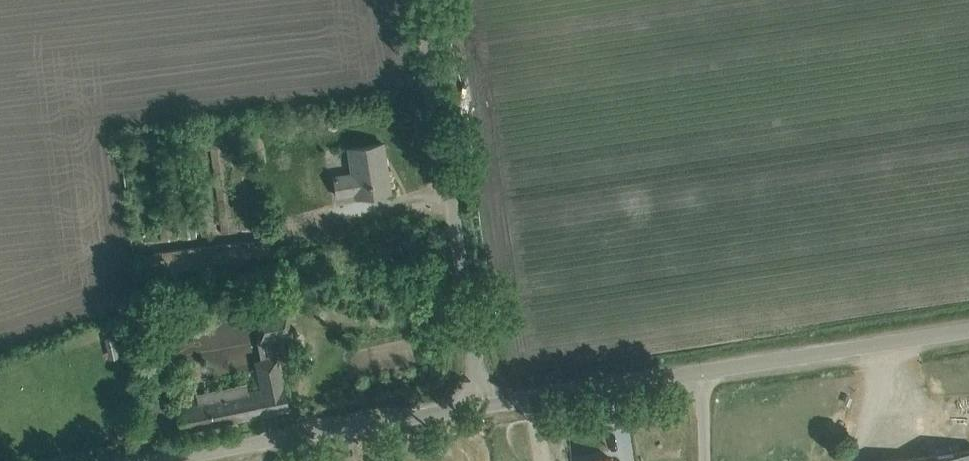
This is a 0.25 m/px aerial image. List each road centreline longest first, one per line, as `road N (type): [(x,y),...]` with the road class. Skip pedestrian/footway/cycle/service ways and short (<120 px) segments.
road 1 (unclassified): [(481,406),(421,0)]
road 2 (unclassified): [(142,460),(481,406)]
road 3 (unclassified): [(703,373),(968,331)]
road 4 (unclassified): [(481,406),(703,373)]

